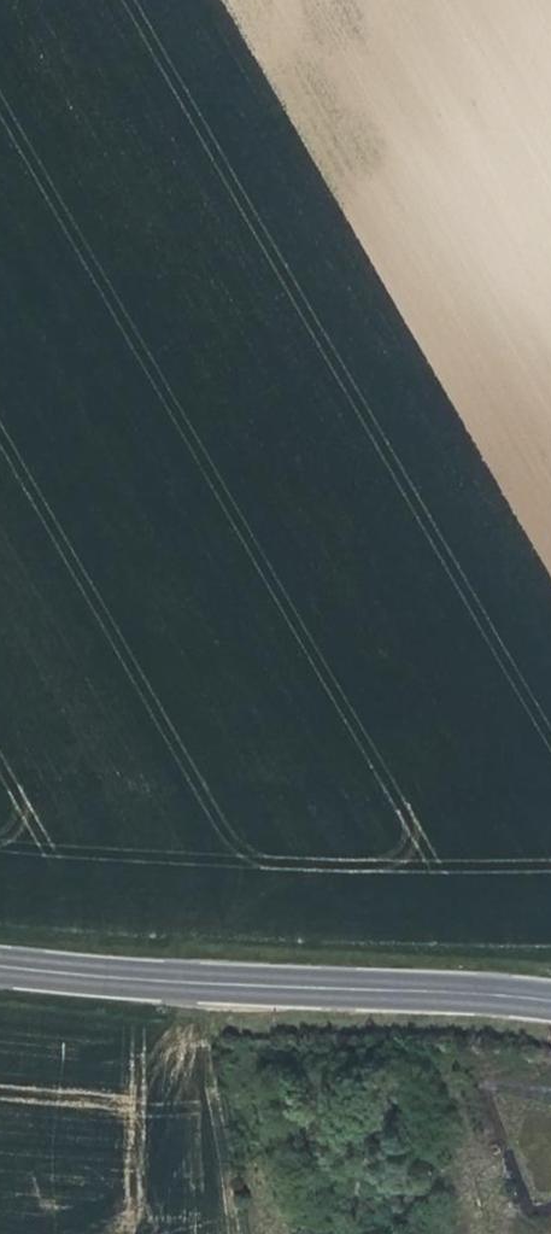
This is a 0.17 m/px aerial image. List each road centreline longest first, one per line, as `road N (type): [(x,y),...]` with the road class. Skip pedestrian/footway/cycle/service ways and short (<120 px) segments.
road 1 (secondary): [(550,1002),(0,964)]

